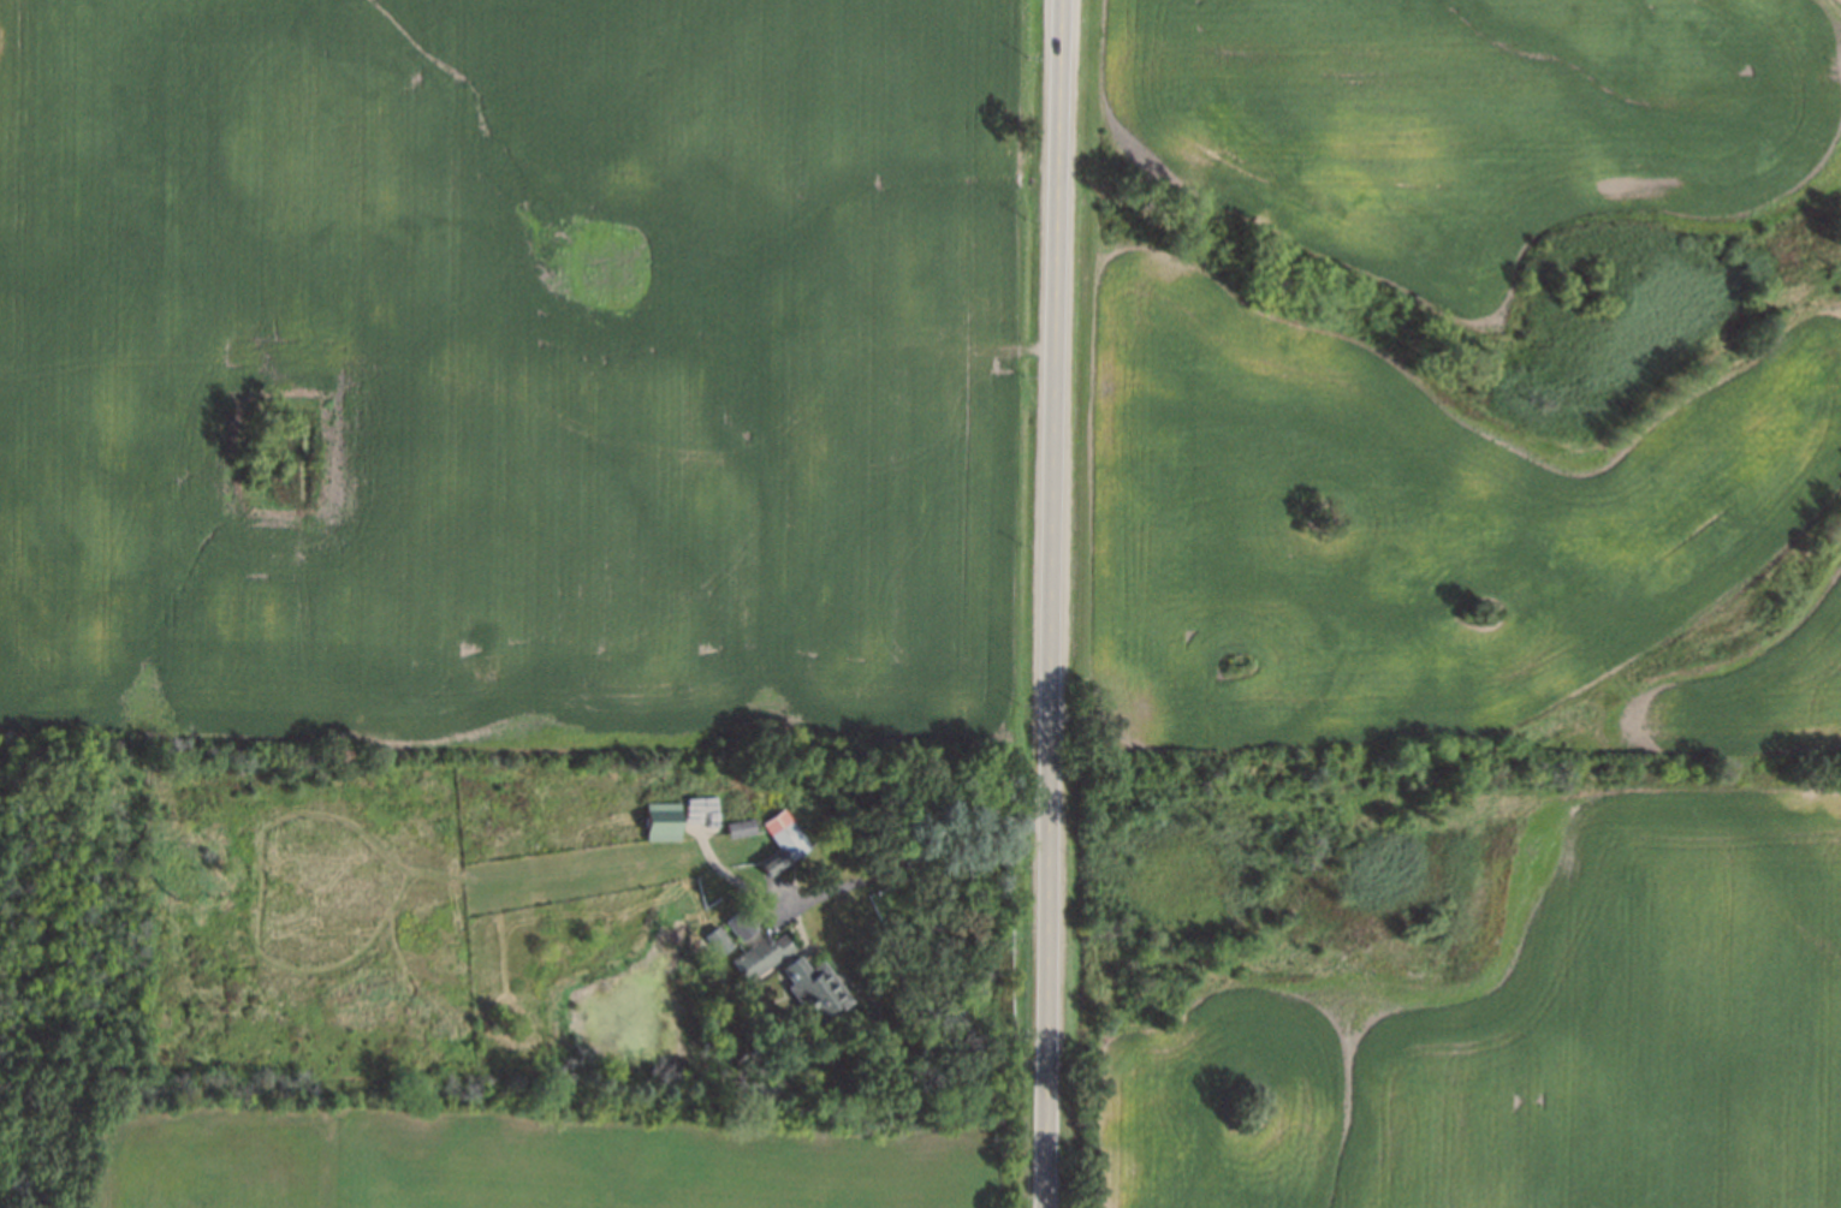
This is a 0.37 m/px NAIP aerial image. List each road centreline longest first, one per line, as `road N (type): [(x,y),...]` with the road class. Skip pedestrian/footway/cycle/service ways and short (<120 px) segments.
road 1 (secondary): [(1049,1207),(1068,0)]

